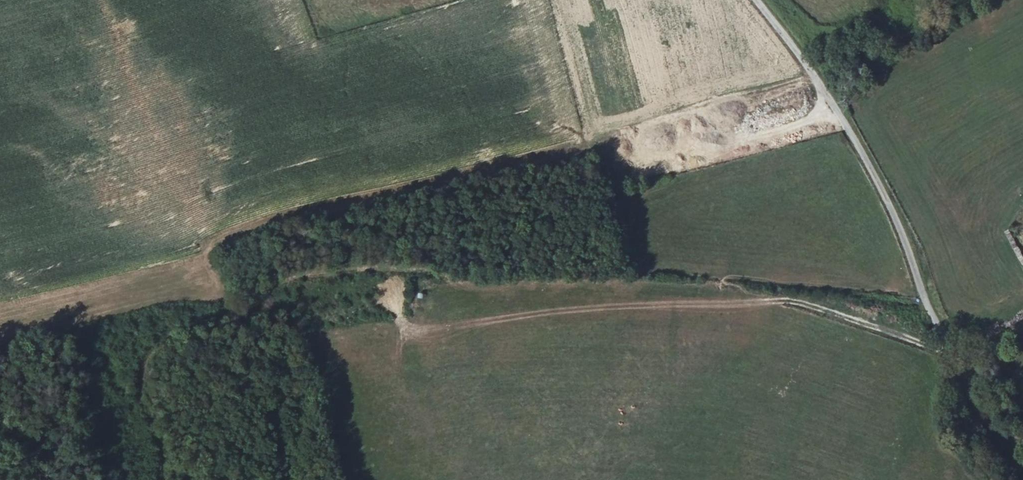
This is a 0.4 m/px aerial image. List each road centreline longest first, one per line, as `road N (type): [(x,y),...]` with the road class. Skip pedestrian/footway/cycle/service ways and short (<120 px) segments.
road 1 (unclassified): [(1022,322),(956,363),(854,137),(818,76),(755,0)]

